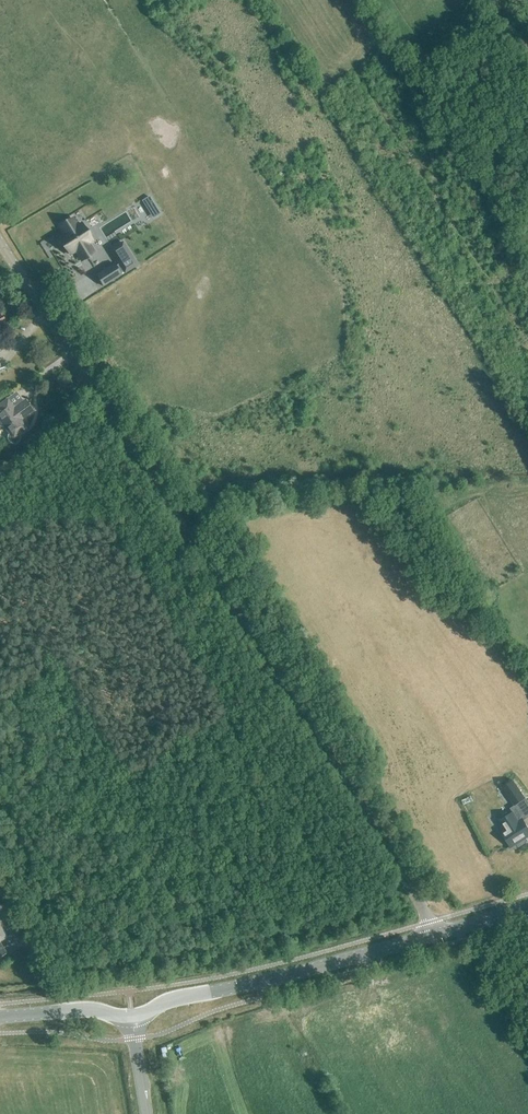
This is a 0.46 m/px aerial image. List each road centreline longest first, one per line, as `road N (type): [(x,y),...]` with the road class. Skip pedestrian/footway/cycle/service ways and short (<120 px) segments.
road 1 (tertiary): [(432,935),(408,884),(0,243)]
road 2 (primary): [(132,1016),(176,998),(432,935)]
road 3 (primary): [(0,1017),(88,1009),(132,1016)]

